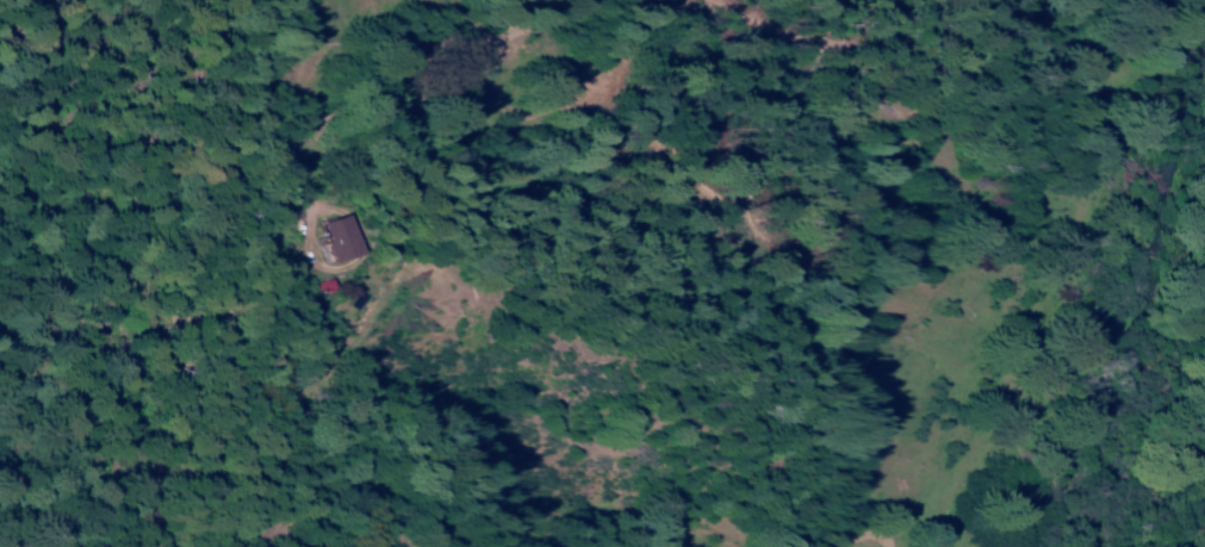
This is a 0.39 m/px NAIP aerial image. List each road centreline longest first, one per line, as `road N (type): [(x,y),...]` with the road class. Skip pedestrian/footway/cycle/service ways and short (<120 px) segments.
road 1 (residential): [(1114,0),(1107,114),(1079,219),(1046,321),(995,433),(940,522),(893,524),(833,546)]
road 2 (residential): [(178,546),(174,506),(181,489),(238,374),(300,303),(315,256),(311,206),(274,126),(304,67),(315,0)]

